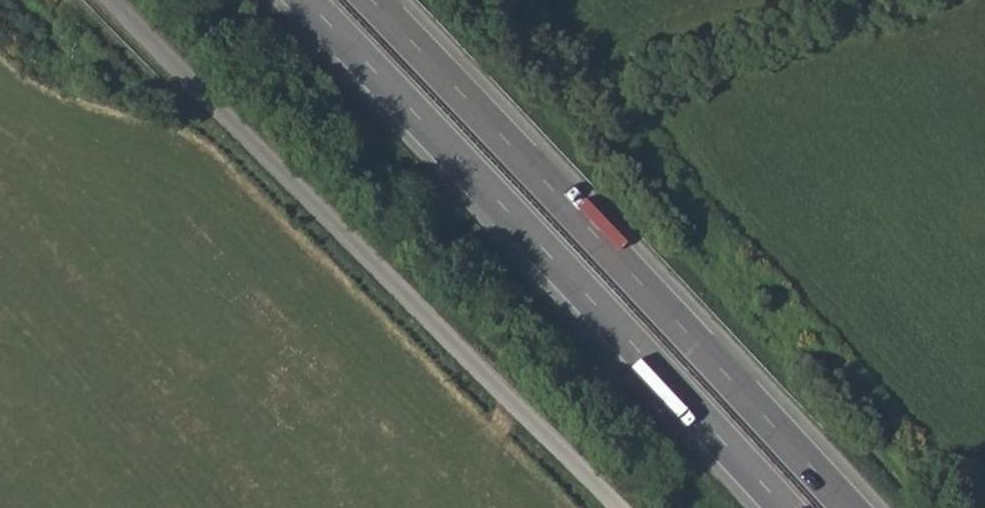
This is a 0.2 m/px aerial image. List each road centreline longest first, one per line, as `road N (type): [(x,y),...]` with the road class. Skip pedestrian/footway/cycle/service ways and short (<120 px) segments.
road 1 (unclassified): [(619,507),(110,0)]
road 2 (trunk): [(305,0),(784,507)]
road 3 (trunk): [(849,507),(371,0)]

